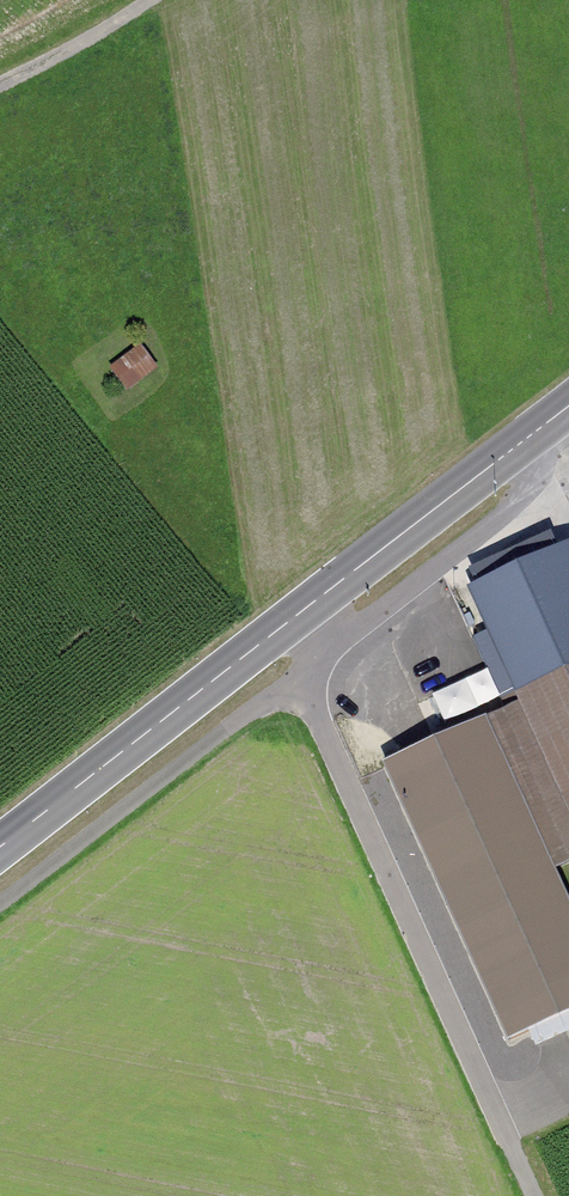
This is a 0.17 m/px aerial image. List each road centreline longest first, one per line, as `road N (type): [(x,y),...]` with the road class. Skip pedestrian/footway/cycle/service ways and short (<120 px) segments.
road 1 (tertiary): [(568,406),(0,847)]
road 2 (track): [(301,674),(533,1195)]
road 3 (track): [(0,904),(334,649),(303,610)]
road 4 (track): [(334,649),(520,498),(536,473),(534,432)]
road 5 (track): [(151,0),(0,86)]

